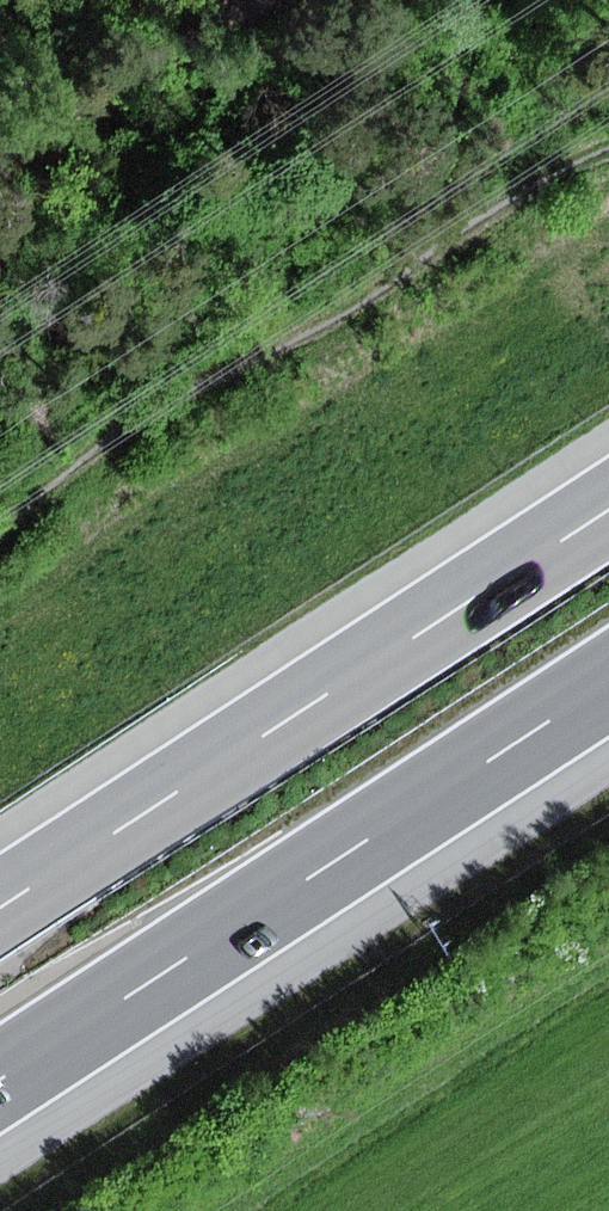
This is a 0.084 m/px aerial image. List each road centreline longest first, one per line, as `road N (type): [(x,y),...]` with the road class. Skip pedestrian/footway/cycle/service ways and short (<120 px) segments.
road 1 (motorway): [(0,1090),(608,693)]
road 2 (motorway): [(608,520),(0,916)]
road 3 (track): [(0,184),(275,0)]

